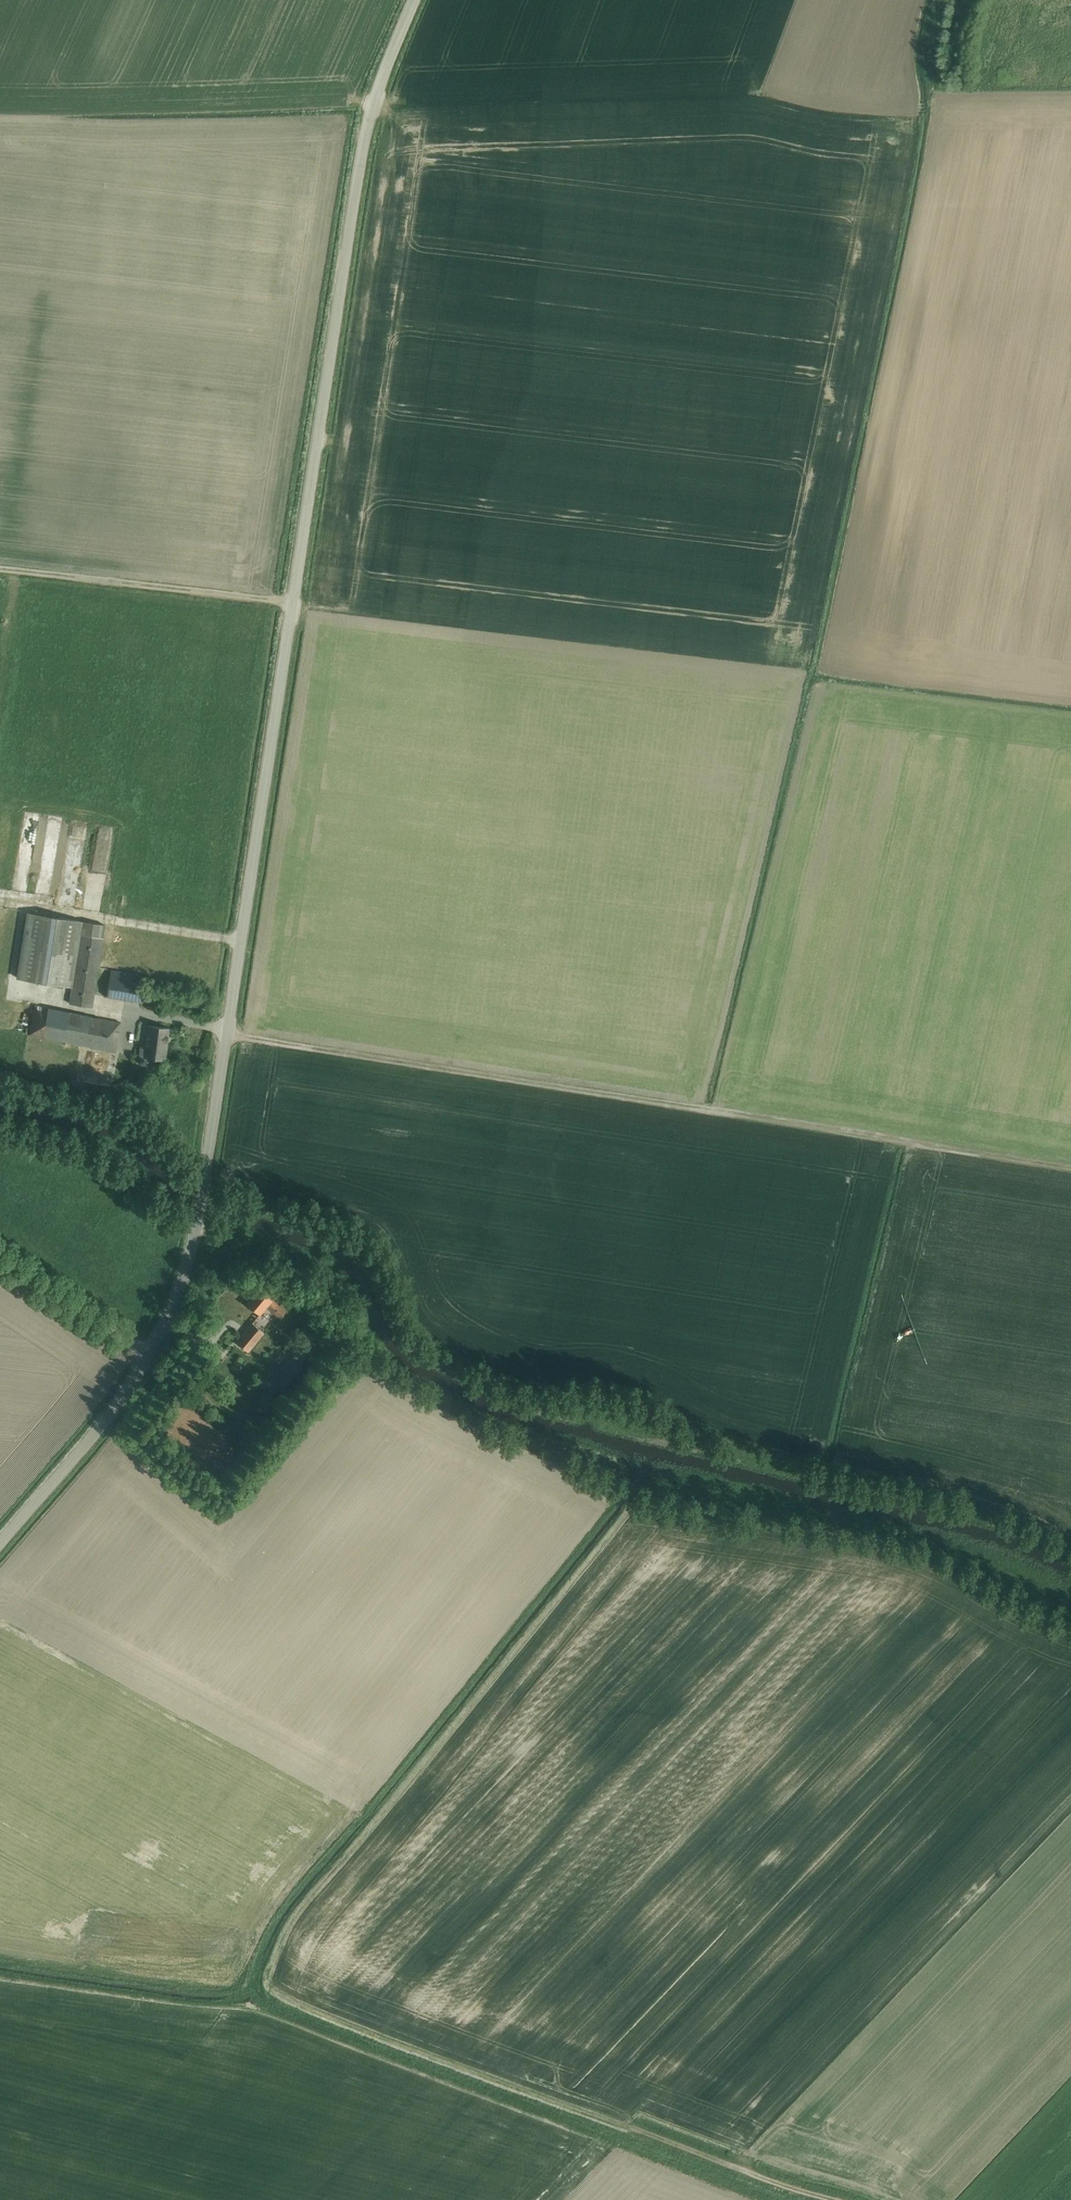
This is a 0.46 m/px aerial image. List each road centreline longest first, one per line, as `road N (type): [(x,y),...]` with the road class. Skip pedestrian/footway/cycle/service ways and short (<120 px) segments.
road 1 (tertiary): [(0,1541),(134,1380),(186,1270),(362,155),(373,103),(414,0)]
road 2 (track): [(834,2199),(625,2122)]

